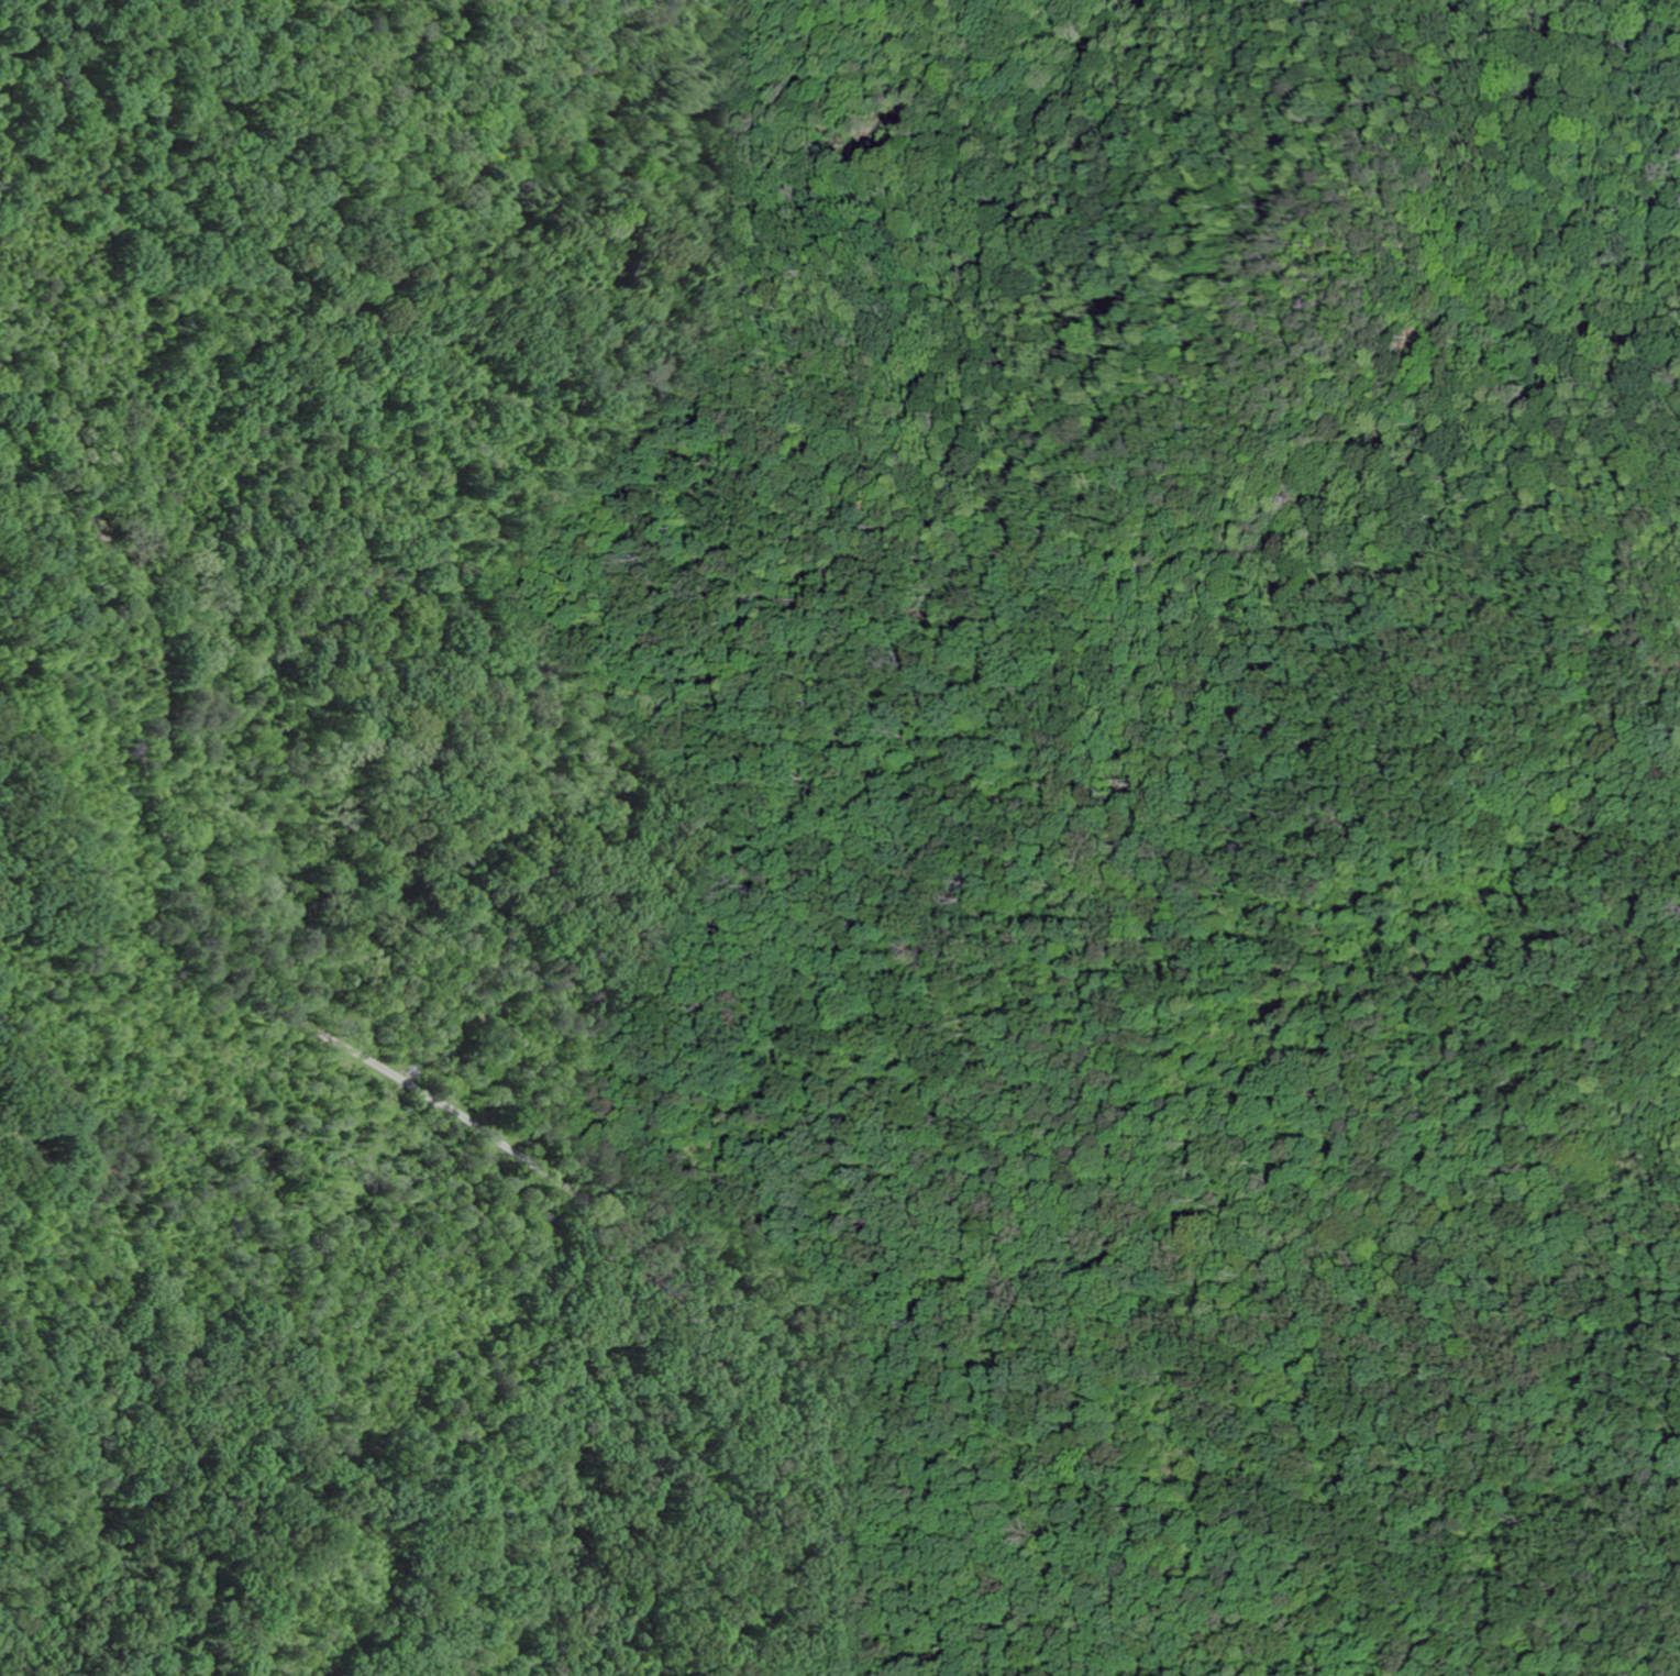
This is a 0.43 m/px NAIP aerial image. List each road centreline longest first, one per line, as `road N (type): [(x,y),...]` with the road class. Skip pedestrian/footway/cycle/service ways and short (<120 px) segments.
road 1 (residential): [(813,1675),(782,1477),(769,1441),(737,1376),(649,1245),(478,1124),(297,1015),(211,934),(153,801),(148,761),(158,677),(129,580),(36,416),(0,379)]

